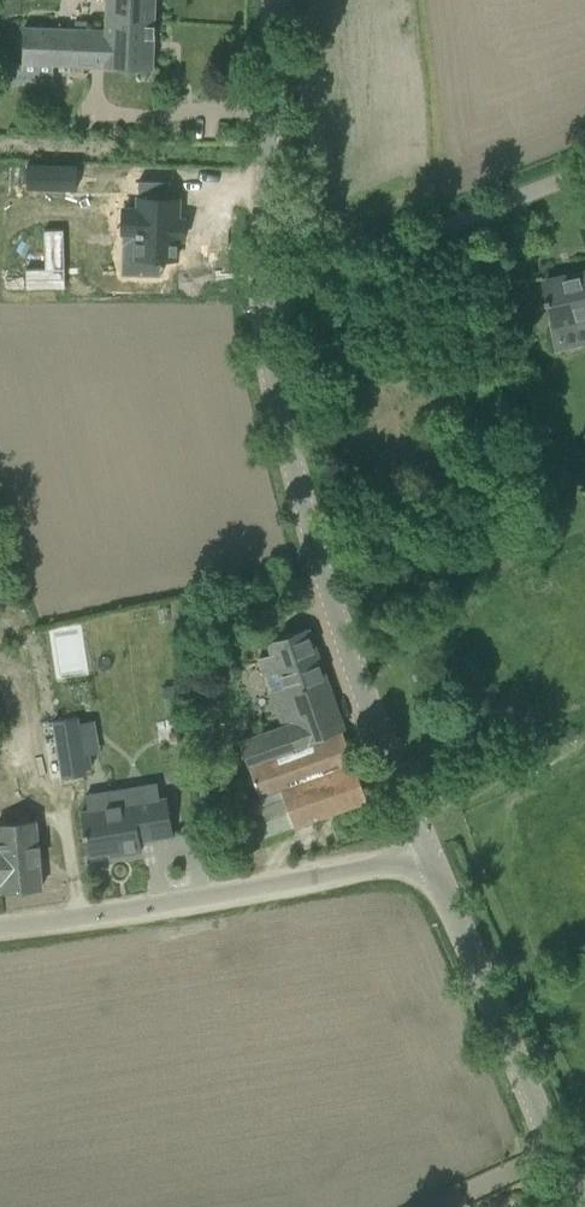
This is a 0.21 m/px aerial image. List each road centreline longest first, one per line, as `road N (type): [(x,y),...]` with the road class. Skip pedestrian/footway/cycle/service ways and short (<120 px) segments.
road 1 (tertiary): [(427,858),(295,485),(261,304)]
road 2 (unclassified): [(0,934),(427,858)]
road 3 (tertiary): [(584,1206),(427,858)]
road 4 (unclassified): [(261,304),(584,180)]
road 5 (tertiary): [(261,304),(271,0)]

